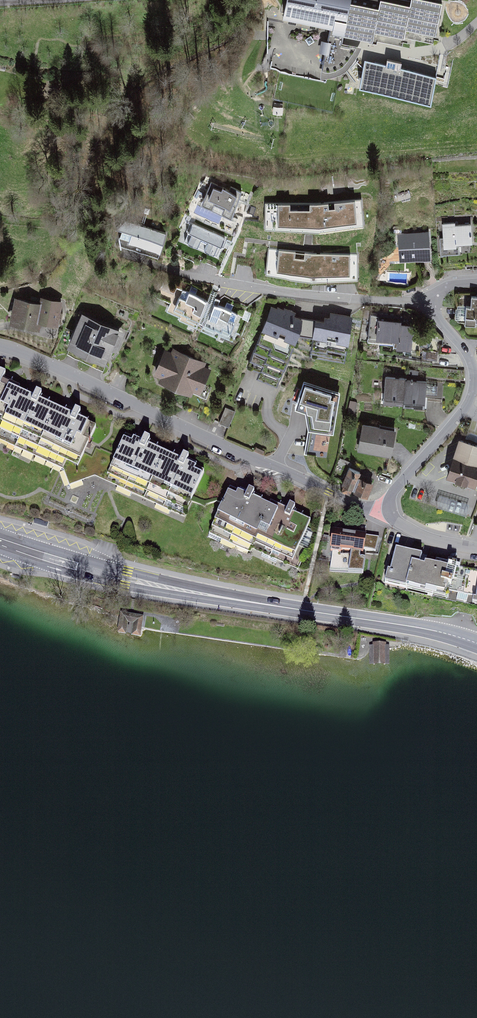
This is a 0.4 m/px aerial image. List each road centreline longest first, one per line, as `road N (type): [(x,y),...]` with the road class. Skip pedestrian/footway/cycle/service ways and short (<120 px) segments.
road 1 (secondary): [(0,542),(125,578),(476,643)]
road 2 (residential): [(390,509),(330,492),(0,346)]
road 3 (residential): [(434,308),(243,291),(180,275)]
road 4 (residential): [(390,509),(393,490),(474,396),(466,353),(434,308)]

